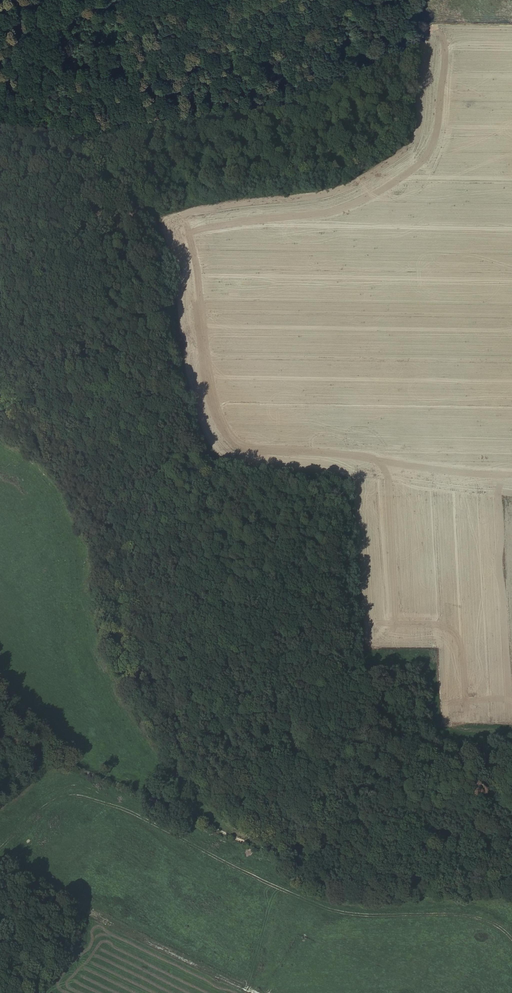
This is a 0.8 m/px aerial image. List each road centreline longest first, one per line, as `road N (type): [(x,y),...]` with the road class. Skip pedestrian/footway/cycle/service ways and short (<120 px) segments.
road 1 (track): [(0,705),(51,764),(89,770),(281,857),(385,888),(511,883)]

